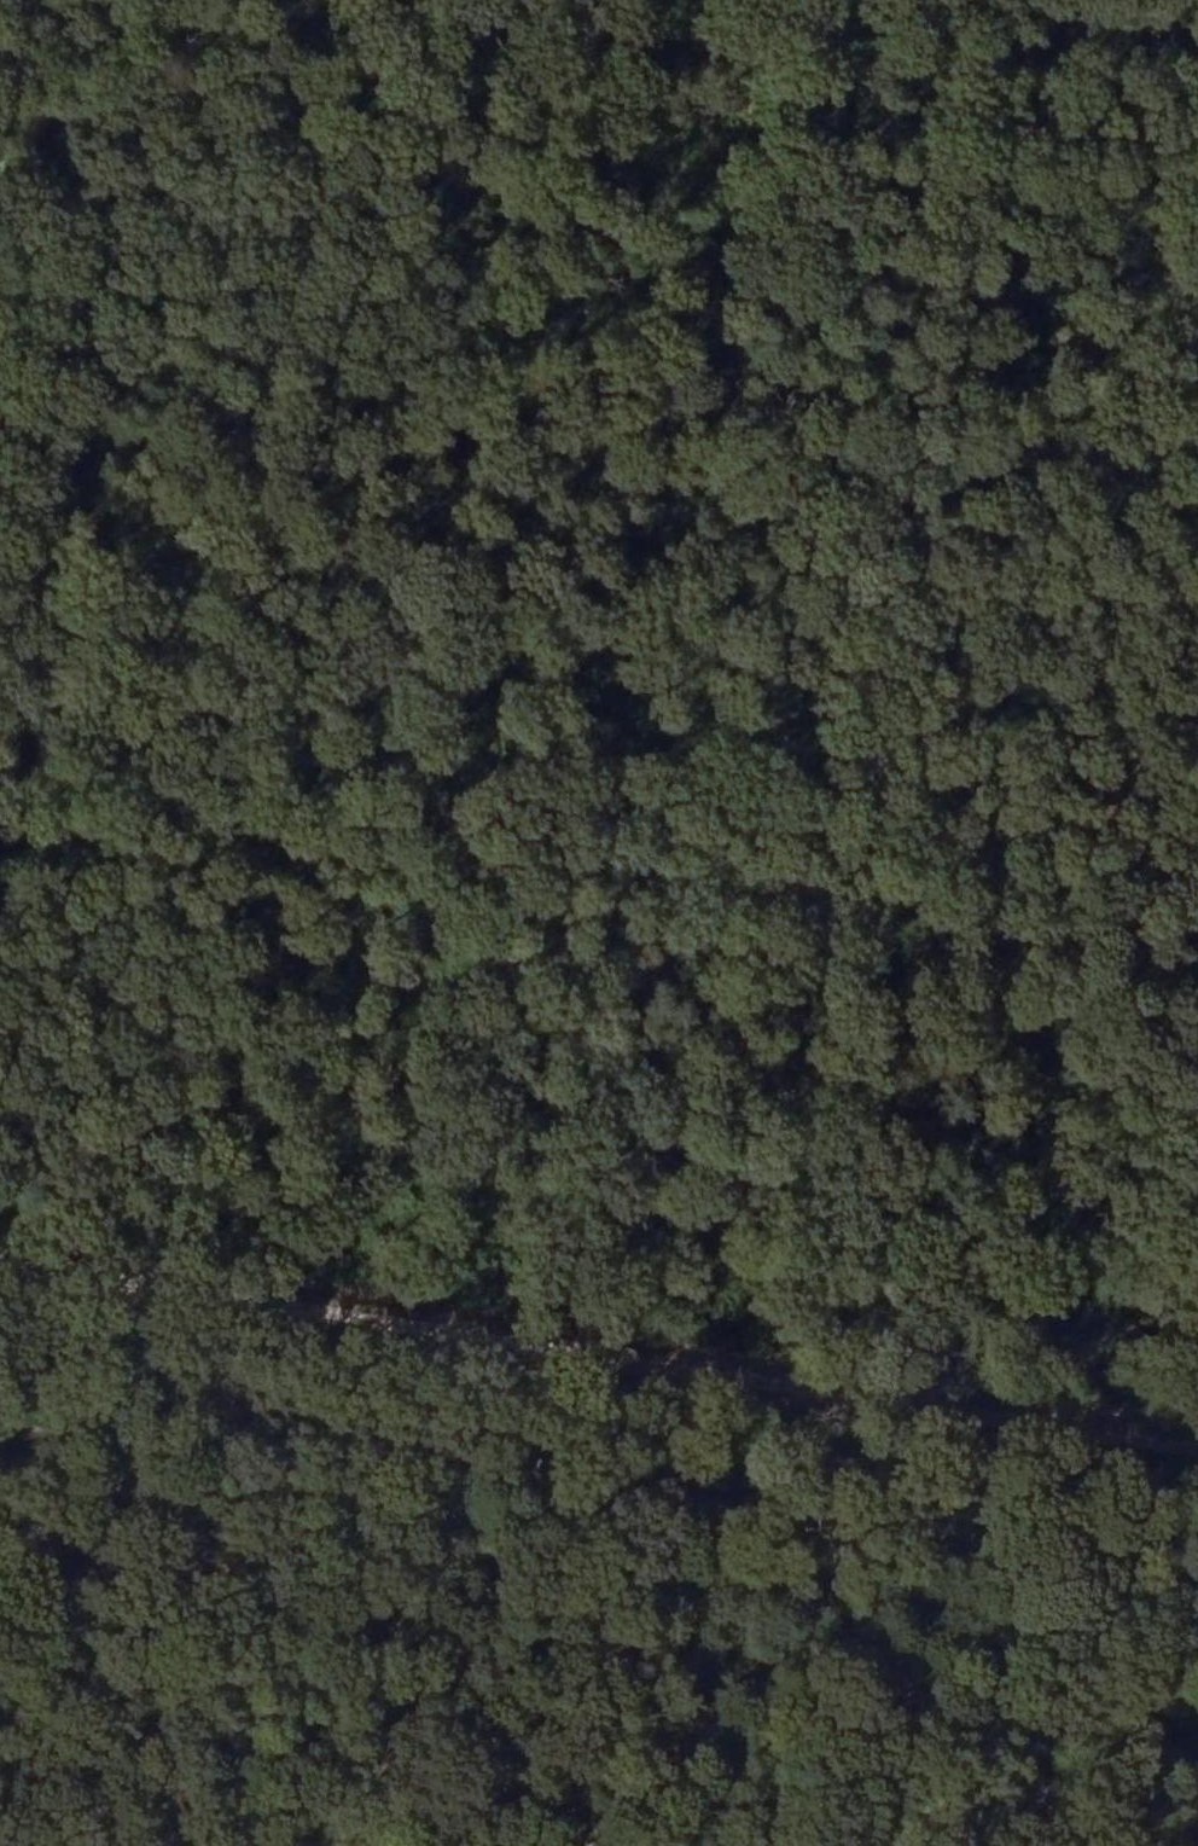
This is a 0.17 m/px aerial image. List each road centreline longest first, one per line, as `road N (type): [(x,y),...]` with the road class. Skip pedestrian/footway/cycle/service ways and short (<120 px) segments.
road 1 (track): [(0,1266),(1197,1452)]

